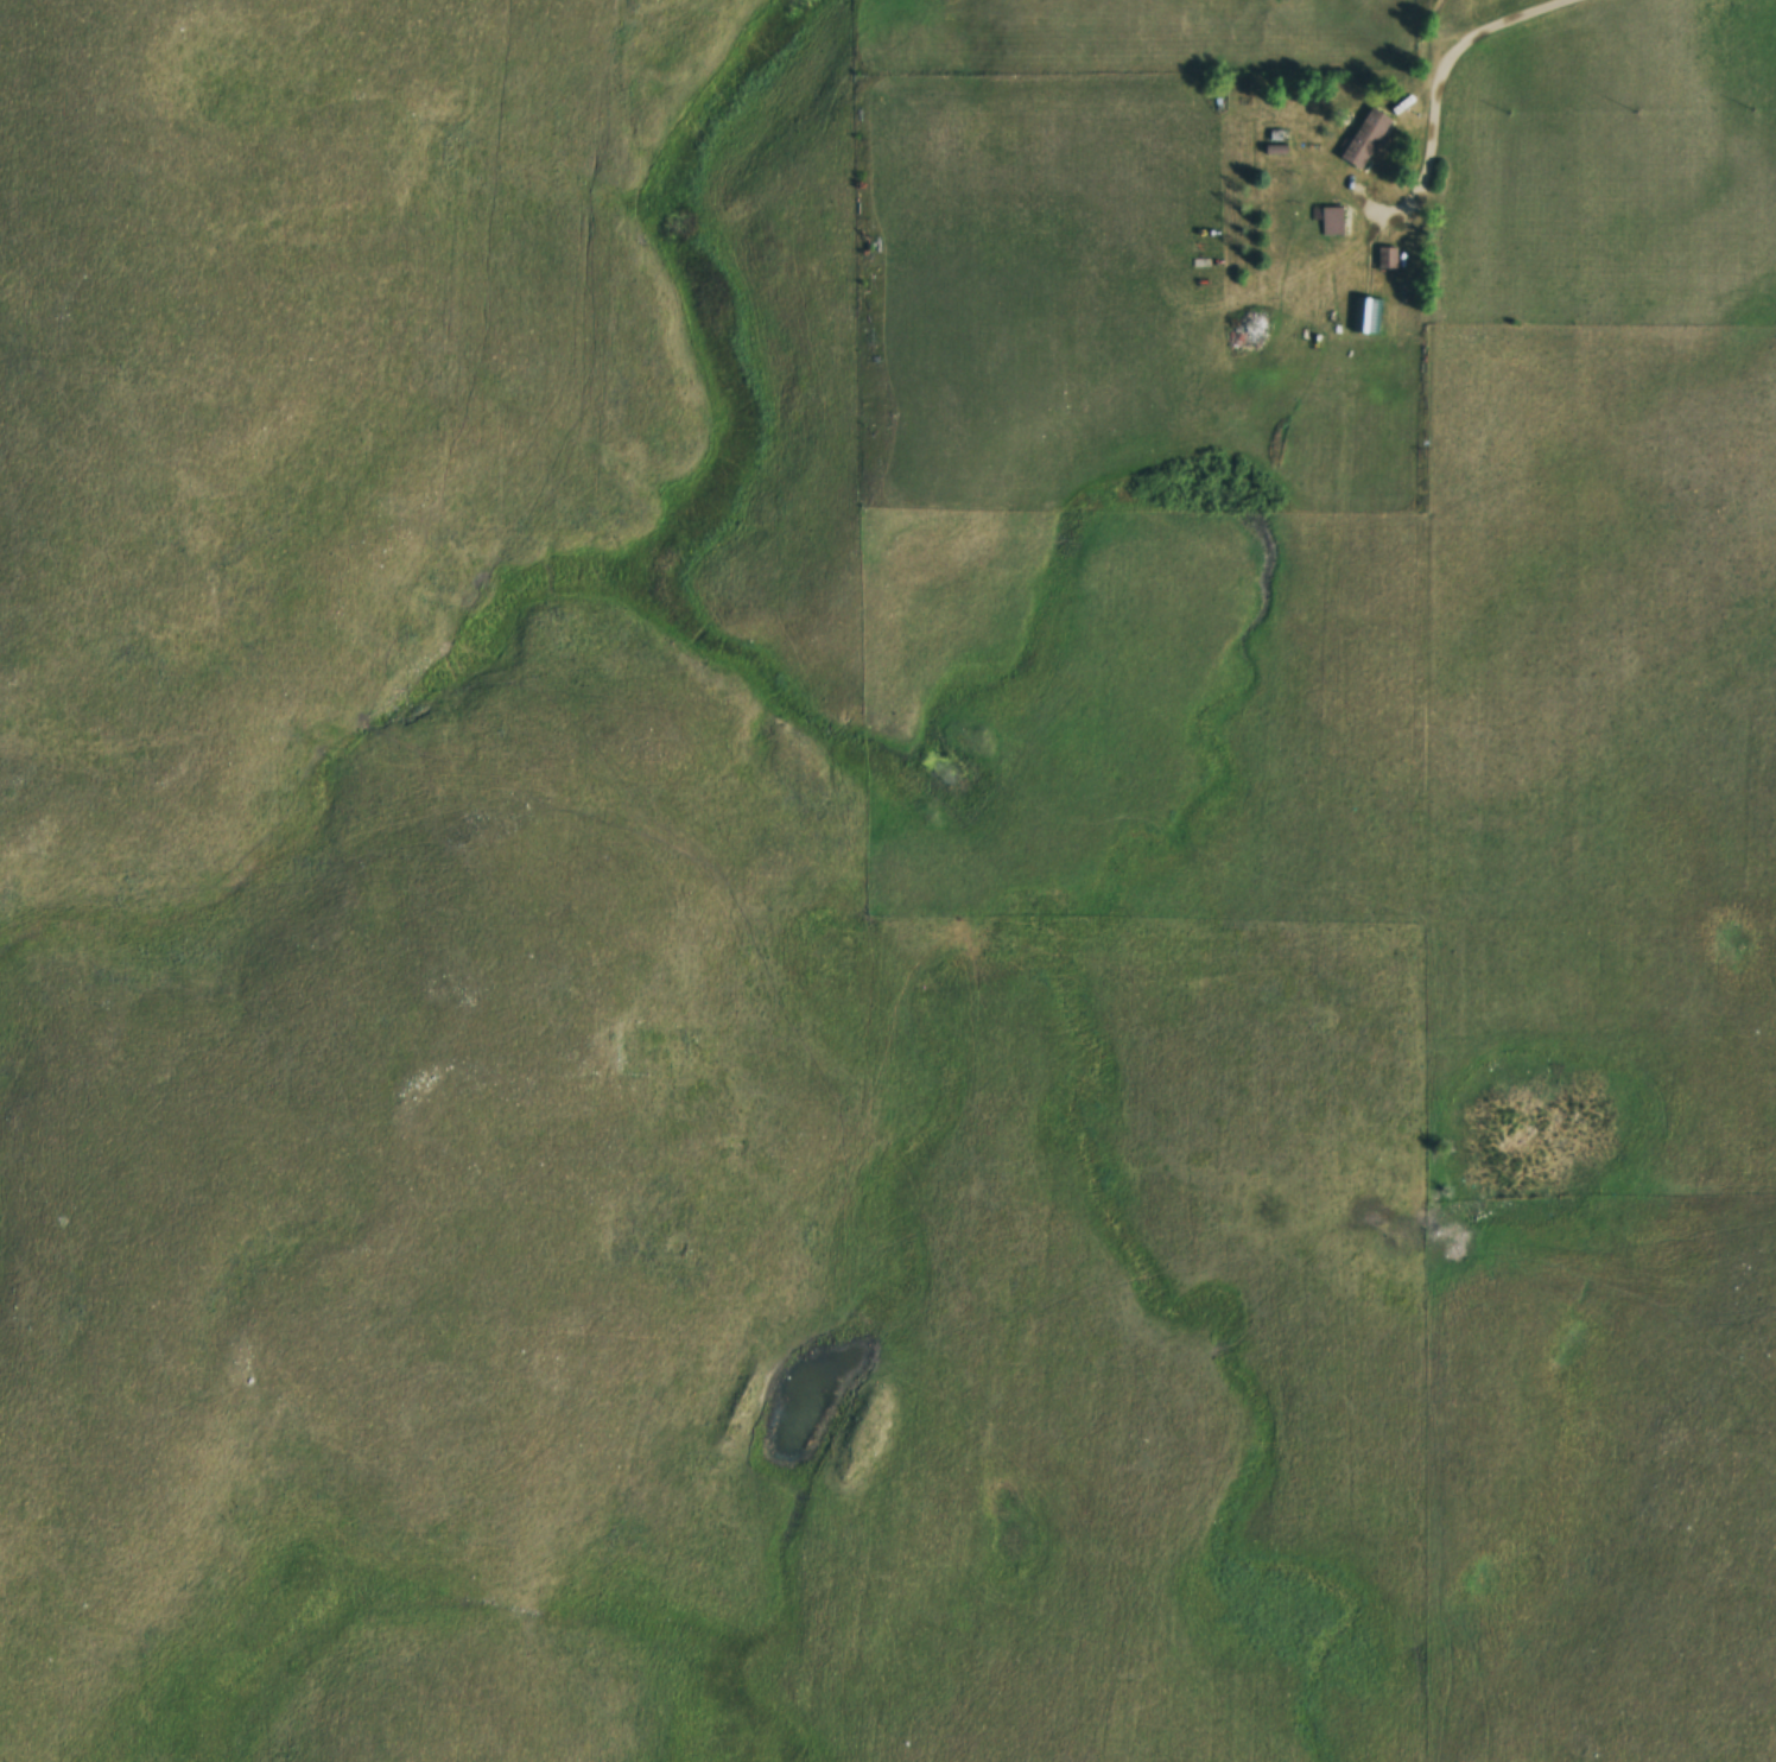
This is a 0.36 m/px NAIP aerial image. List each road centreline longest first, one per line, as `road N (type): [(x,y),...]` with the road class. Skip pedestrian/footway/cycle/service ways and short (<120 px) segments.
road 1 (residential): [(1466,55),(1603,0)]

